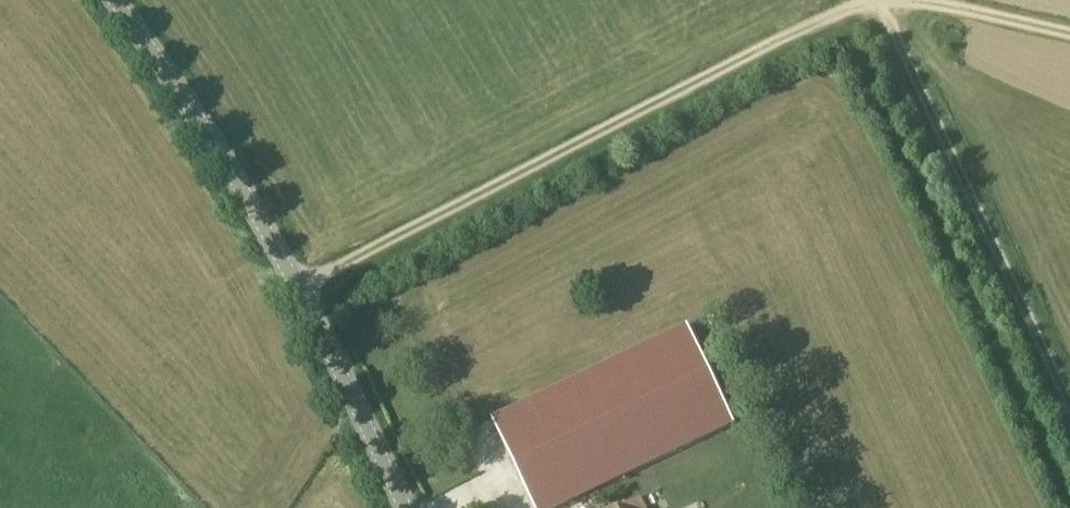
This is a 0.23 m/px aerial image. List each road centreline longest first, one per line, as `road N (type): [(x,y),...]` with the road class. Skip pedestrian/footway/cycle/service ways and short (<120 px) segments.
road 1 (track): [(295,284),(625,116),(876,0)]
road 2 (tertiary): [(403,507),(295,284),(106,0)]
road 3 (track): [(1069,398),(882,0)]
road 4 (track): [(895,0),(1069,31)]

